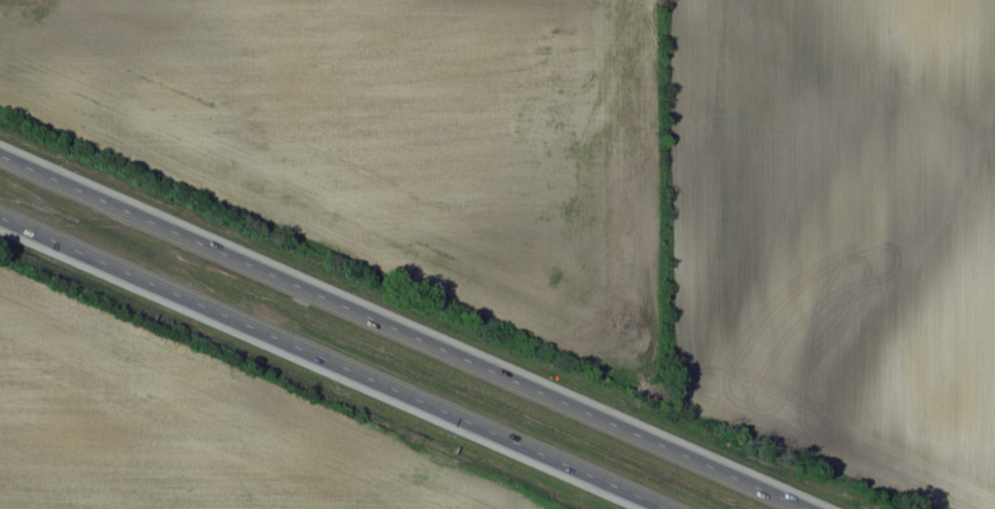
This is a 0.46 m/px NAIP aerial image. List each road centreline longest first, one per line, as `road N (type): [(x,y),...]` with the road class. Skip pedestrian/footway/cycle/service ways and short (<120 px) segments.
road 1 (motorway): [(804,508),(0,156)]
road 2 (motorway): [(0,218),(665,508)]

